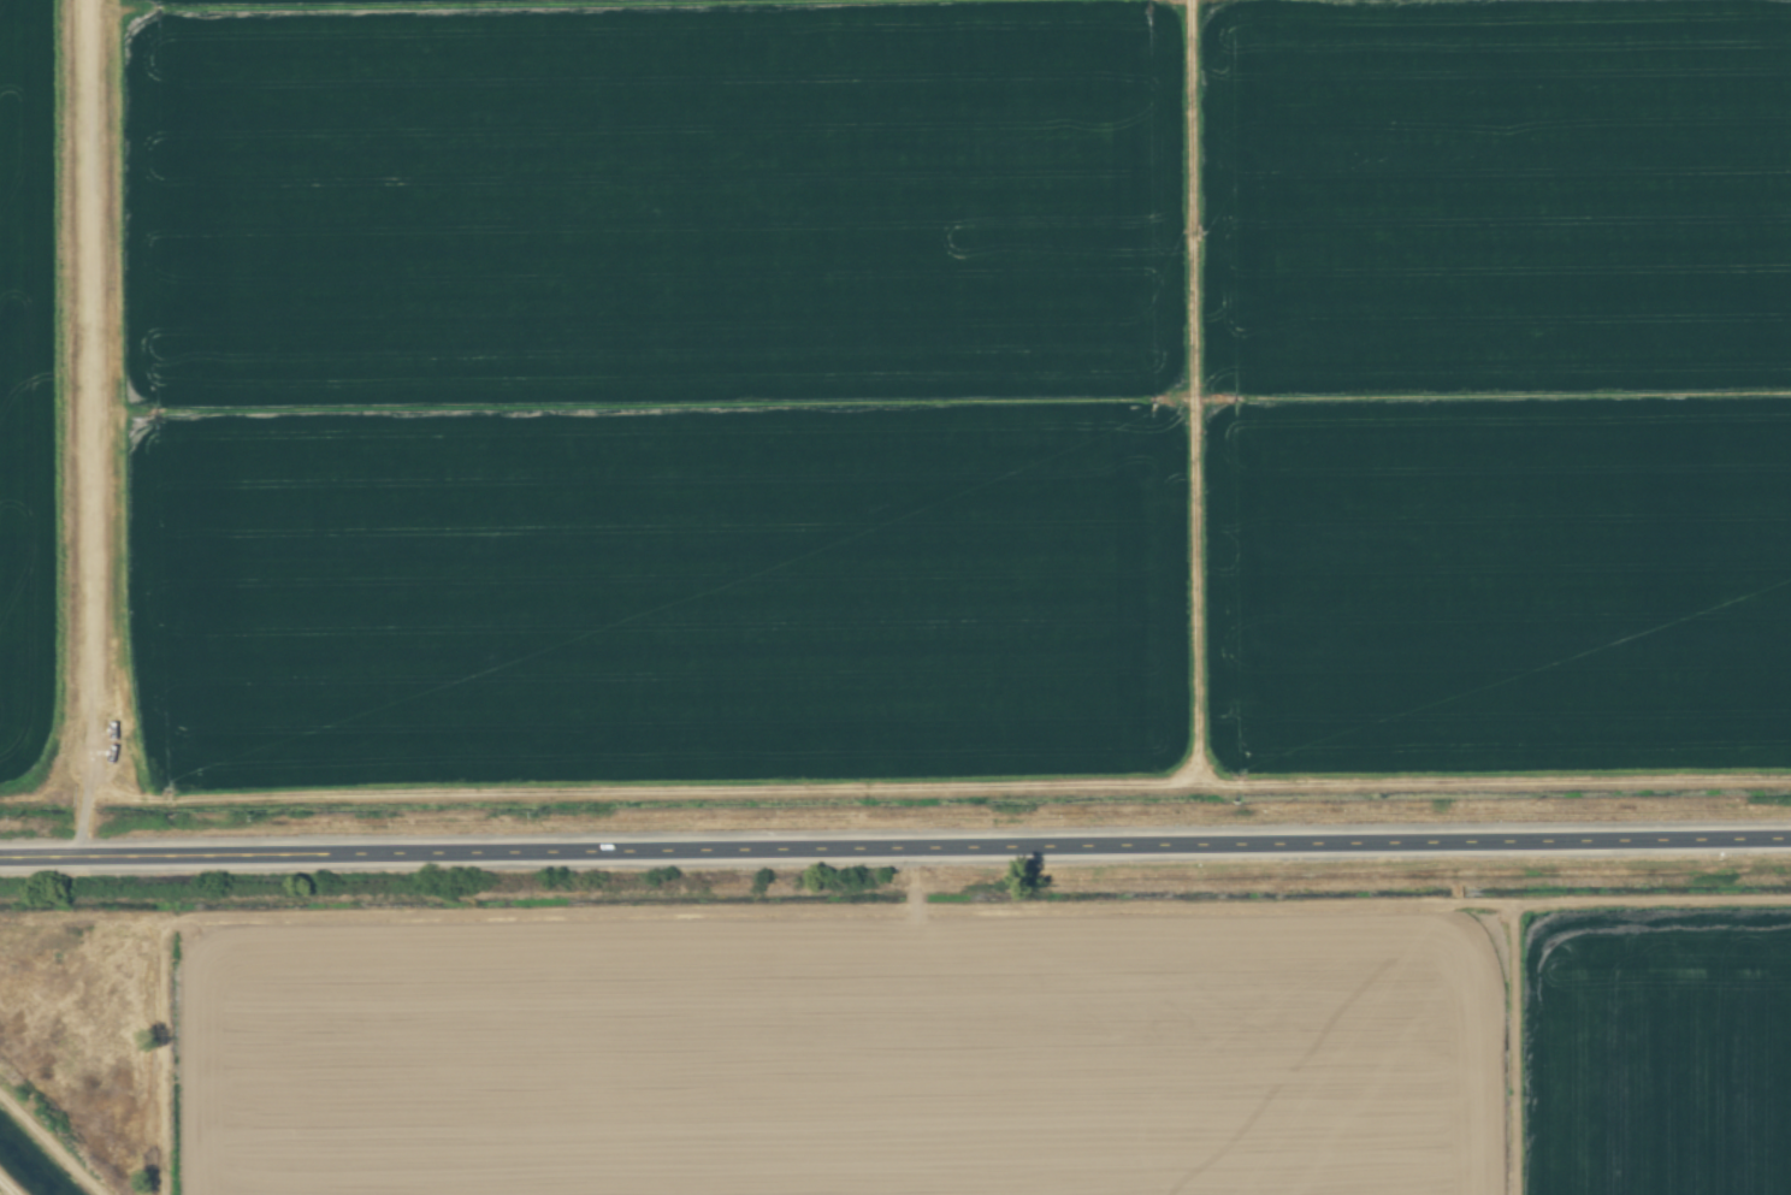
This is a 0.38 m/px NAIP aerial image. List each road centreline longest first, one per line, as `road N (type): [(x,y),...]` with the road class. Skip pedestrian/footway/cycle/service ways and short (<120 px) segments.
road 1 (primary): [(1790,841),(0,861)]

